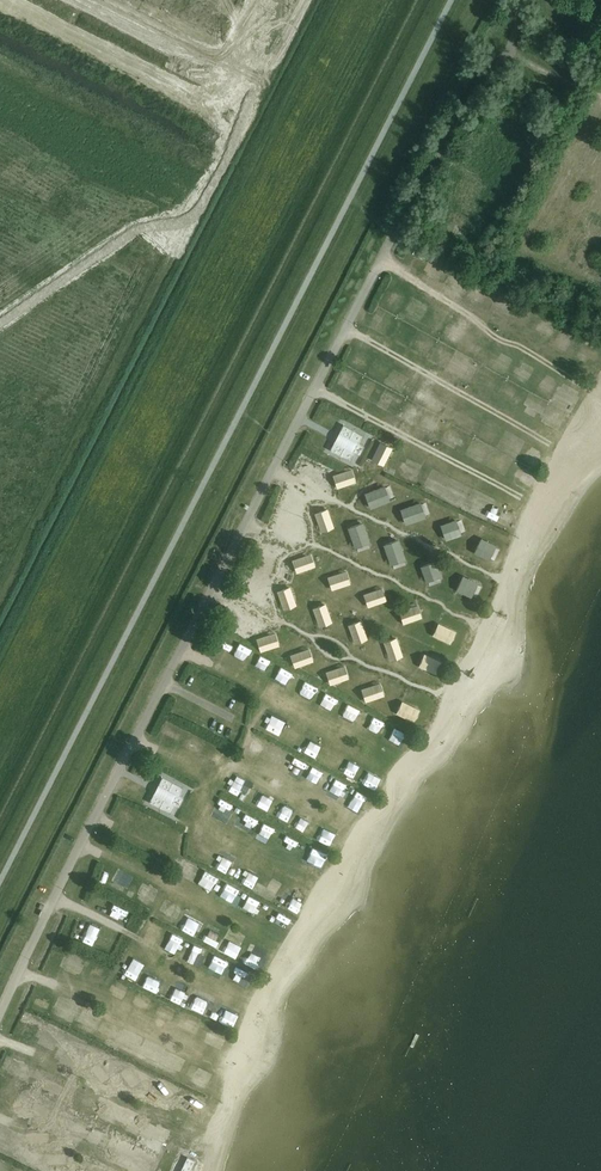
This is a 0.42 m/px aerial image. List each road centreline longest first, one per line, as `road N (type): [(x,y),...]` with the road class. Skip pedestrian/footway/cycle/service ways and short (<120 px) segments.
road 1 (unclassified): [(524,0),(508,51),(450,129),(398,230)]

